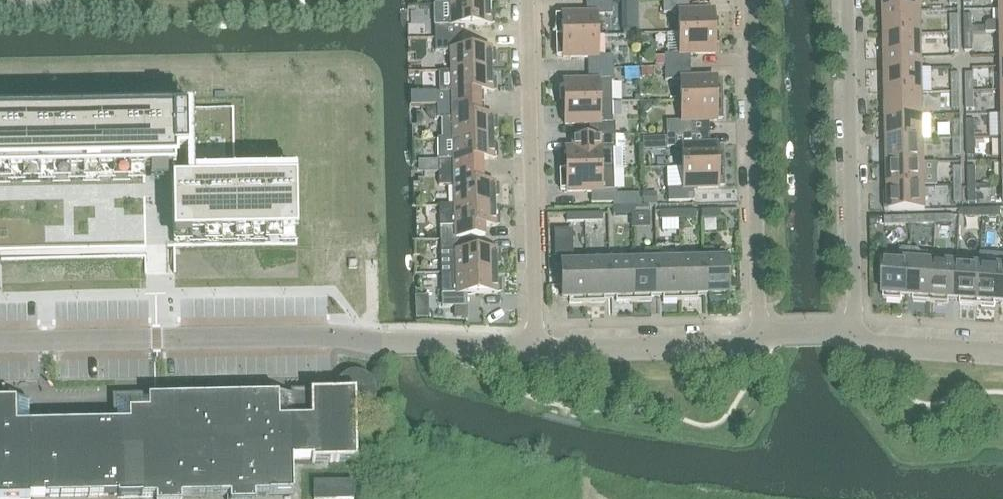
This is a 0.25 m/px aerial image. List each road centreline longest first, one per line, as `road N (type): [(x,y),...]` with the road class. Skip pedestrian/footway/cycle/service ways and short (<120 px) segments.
road 1 (unclassified): [(0,341),(329,332),(381,343),(536,348)]
road 2 (residential): [(536,348),(528,0)]
road 3 (residential): [(763,339),(752,0)]
road 4 (residential): [(856,335),(849,0)]
road 5 (unclassified): [(536,348),(763,339)]
road 6 (unclassified): [(1002,352),(882,344),(856,335)]

